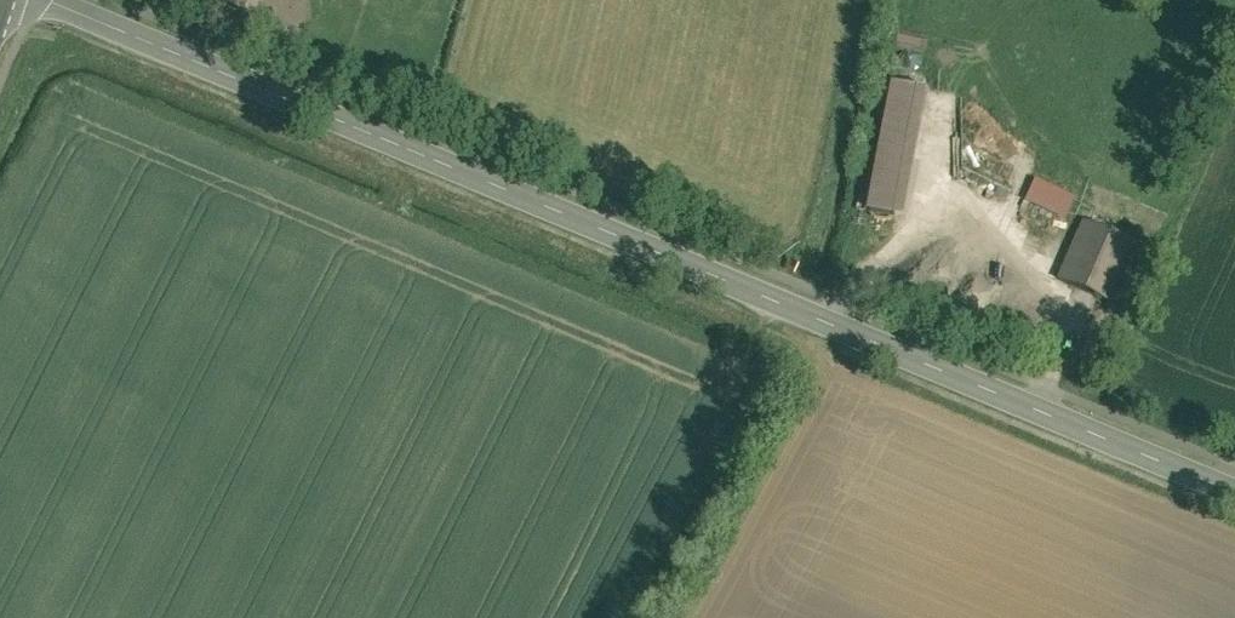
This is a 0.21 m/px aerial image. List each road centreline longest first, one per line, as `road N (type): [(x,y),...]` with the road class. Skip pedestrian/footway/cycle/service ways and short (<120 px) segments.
road 1 (tertiary): [(1234,491),(52,0)]

